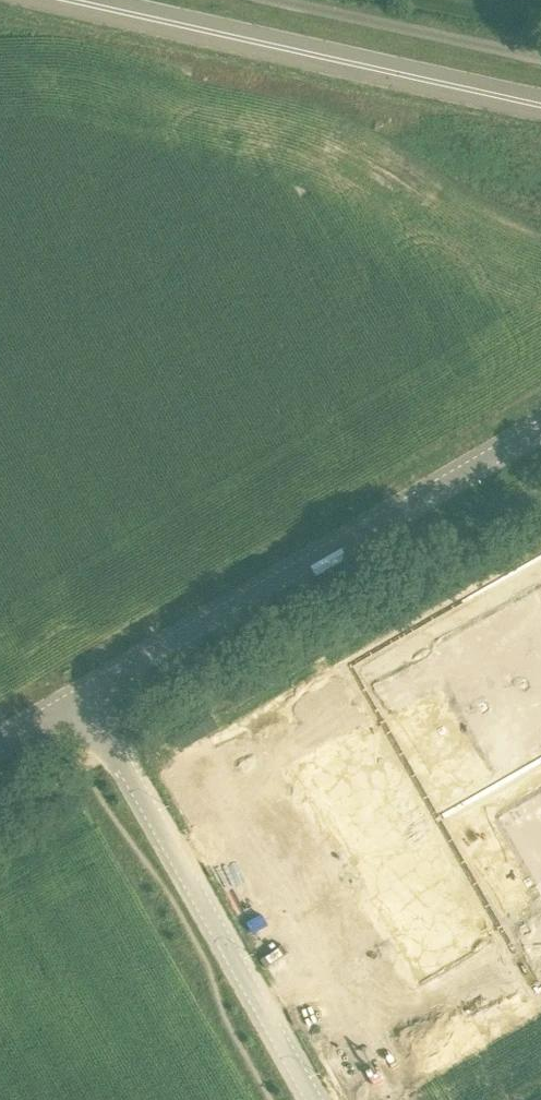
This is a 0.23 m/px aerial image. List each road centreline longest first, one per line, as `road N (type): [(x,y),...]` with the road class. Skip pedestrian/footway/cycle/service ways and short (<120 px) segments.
road 1 (unclassified): [(85,696),(540,427)]
road 2 (unclassified): [(540,105),(79,0)]
road 3 (unclassified): [(85,696),(314,1099)]
road 4 (track): [(540,57),(280,0)]

